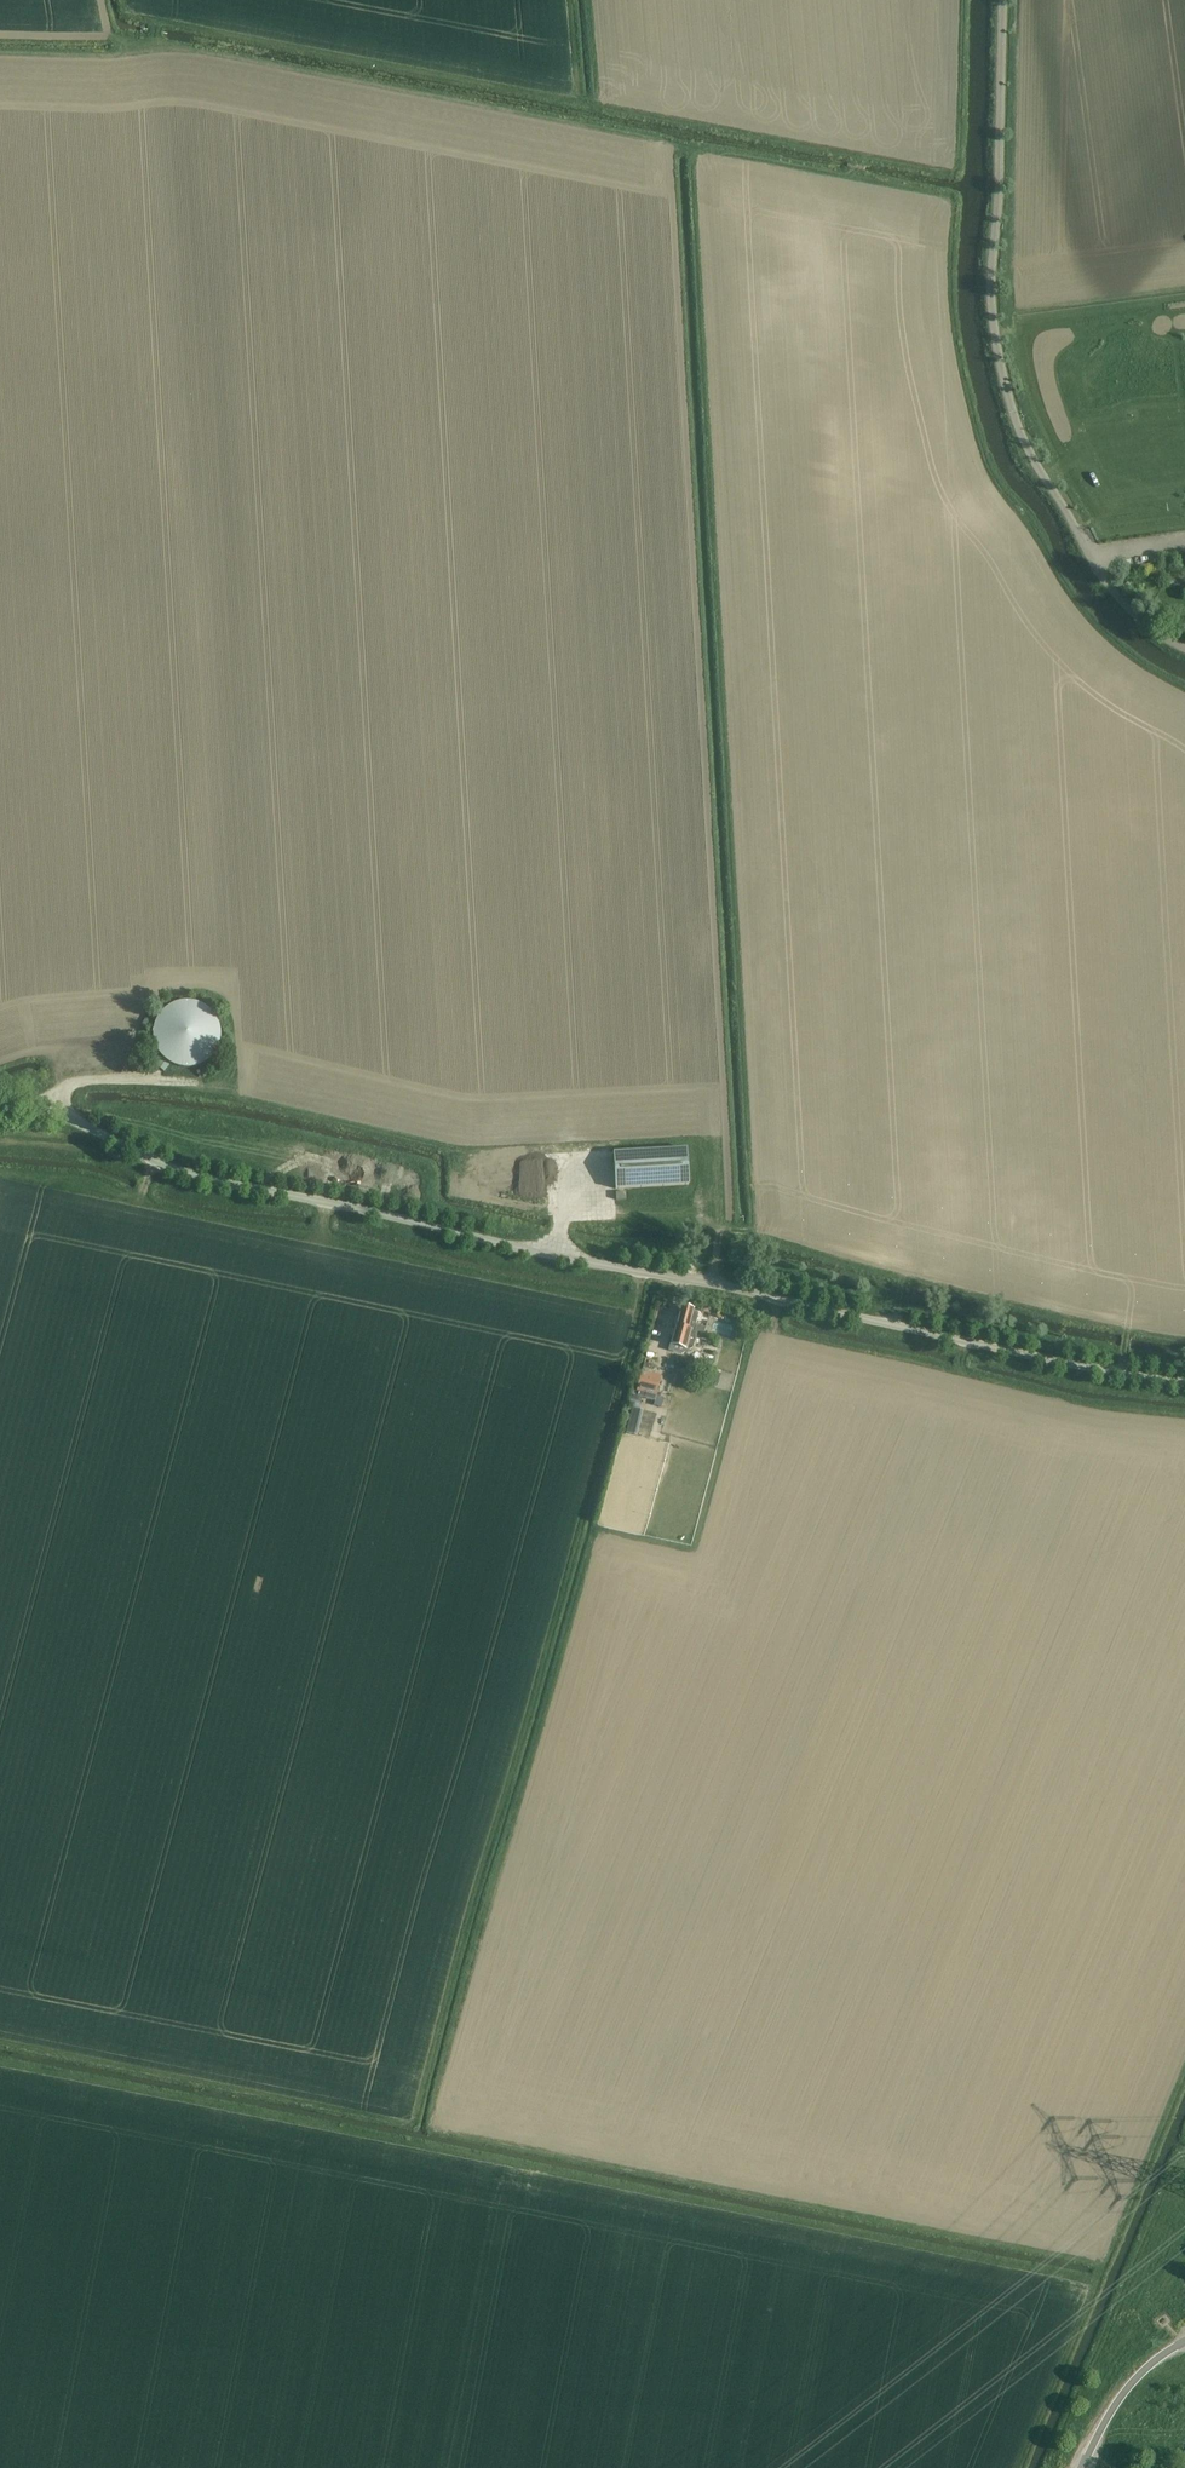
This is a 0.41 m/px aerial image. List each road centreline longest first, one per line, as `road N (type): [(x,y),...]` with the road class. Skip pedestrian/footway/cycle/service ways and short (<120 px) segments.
road 1 (track): [(1106,2266),(427,2130),(594,1530),(694,1550),(754,1325),(1071,1404),(1184,1416)]
road 2 (track): [(710,1223),(725,1196),(725,1138),(670,141),(183,46),(0,36)]
road 3 (track): [(0,2044),(413,2128),(637,1325),(641,1273)]
road 4 (unclassified): [(1184,1384),(236,1186),(167,1166),(50,1112),(0,1108)]
road 5 (track): [(0,2063),(1099,2282)]
road 6 (track): [(751,1236),(688,144)]
road 7 (track): [(1184,690),(1093,625),(985,458),(952,321),(952,198),(670,141)]
road 8 (track): [(149,1171),(137,1197),(178,1212),(322,1233),(501,1280),(639,1301)]
road 9 (track): [(717,1237),(755,1236),(1086,1323),(1184,1340)]
road 10 (track): [(1021,2467),(1184,2076)]
road 11 (track): [(586,0),(595,106),(857,157),(854,176)]
road 12 (track): [(565,1207),(705,1220),(717,1237),(708,1285)]
road 13 (track): [(0,53),(123,54),(145,46),(158,23)]
road 14 (track): [(0,1143),(88,1150),(149,1171),(155,1161)]
road 15 (track): [(55,1094),(81,1078),(196,1082)]
road 16 (track): [(1,1172),(137,1197)]

